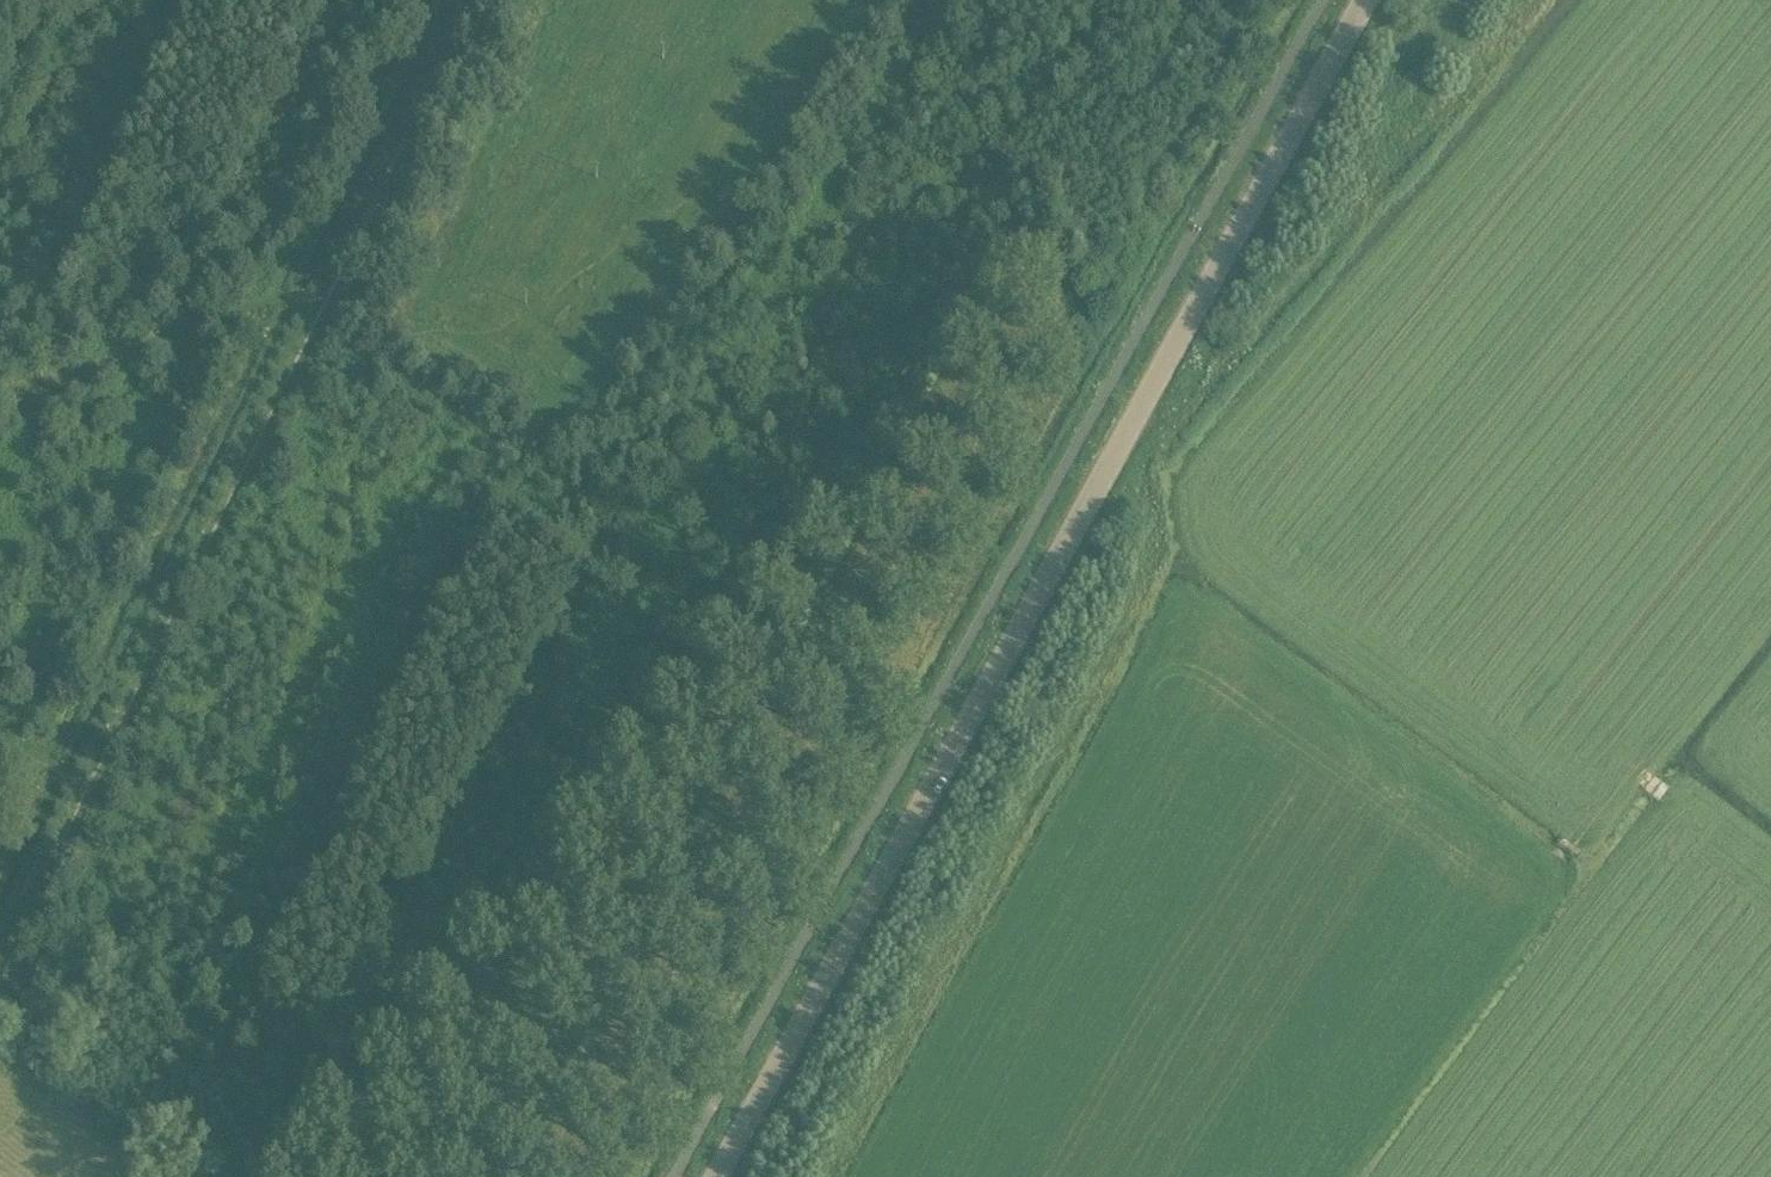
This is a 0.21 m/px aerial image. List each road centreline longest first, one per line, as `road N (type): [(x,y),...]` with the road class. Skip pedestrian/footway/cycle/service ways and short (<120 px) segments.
road 1 (tertiary): [(718,1176),(1366,0)]
road 2 (track): [(0,955),(467,0)]
road 3 (track): [(966,917),(1151,576),(1160,546),(1138,439),(1126,436)]
road 4 (track): [(1557,860),(1770,598)]

